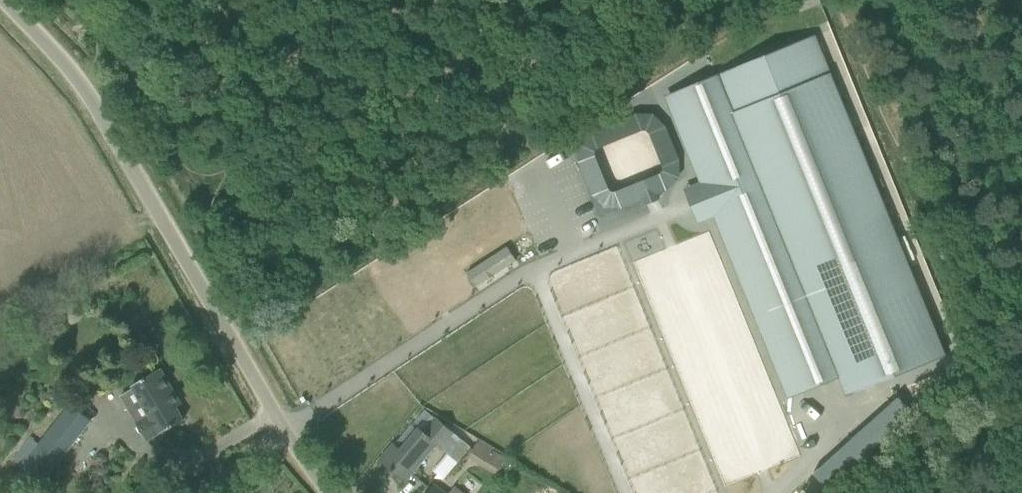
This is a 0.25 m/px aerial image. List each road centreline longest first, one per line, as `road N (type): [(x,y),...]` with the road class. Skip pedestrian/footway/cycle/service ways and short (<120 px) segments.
road 1 (unclassified): [(318,492),(290,459),(82,99),(0,6)]

